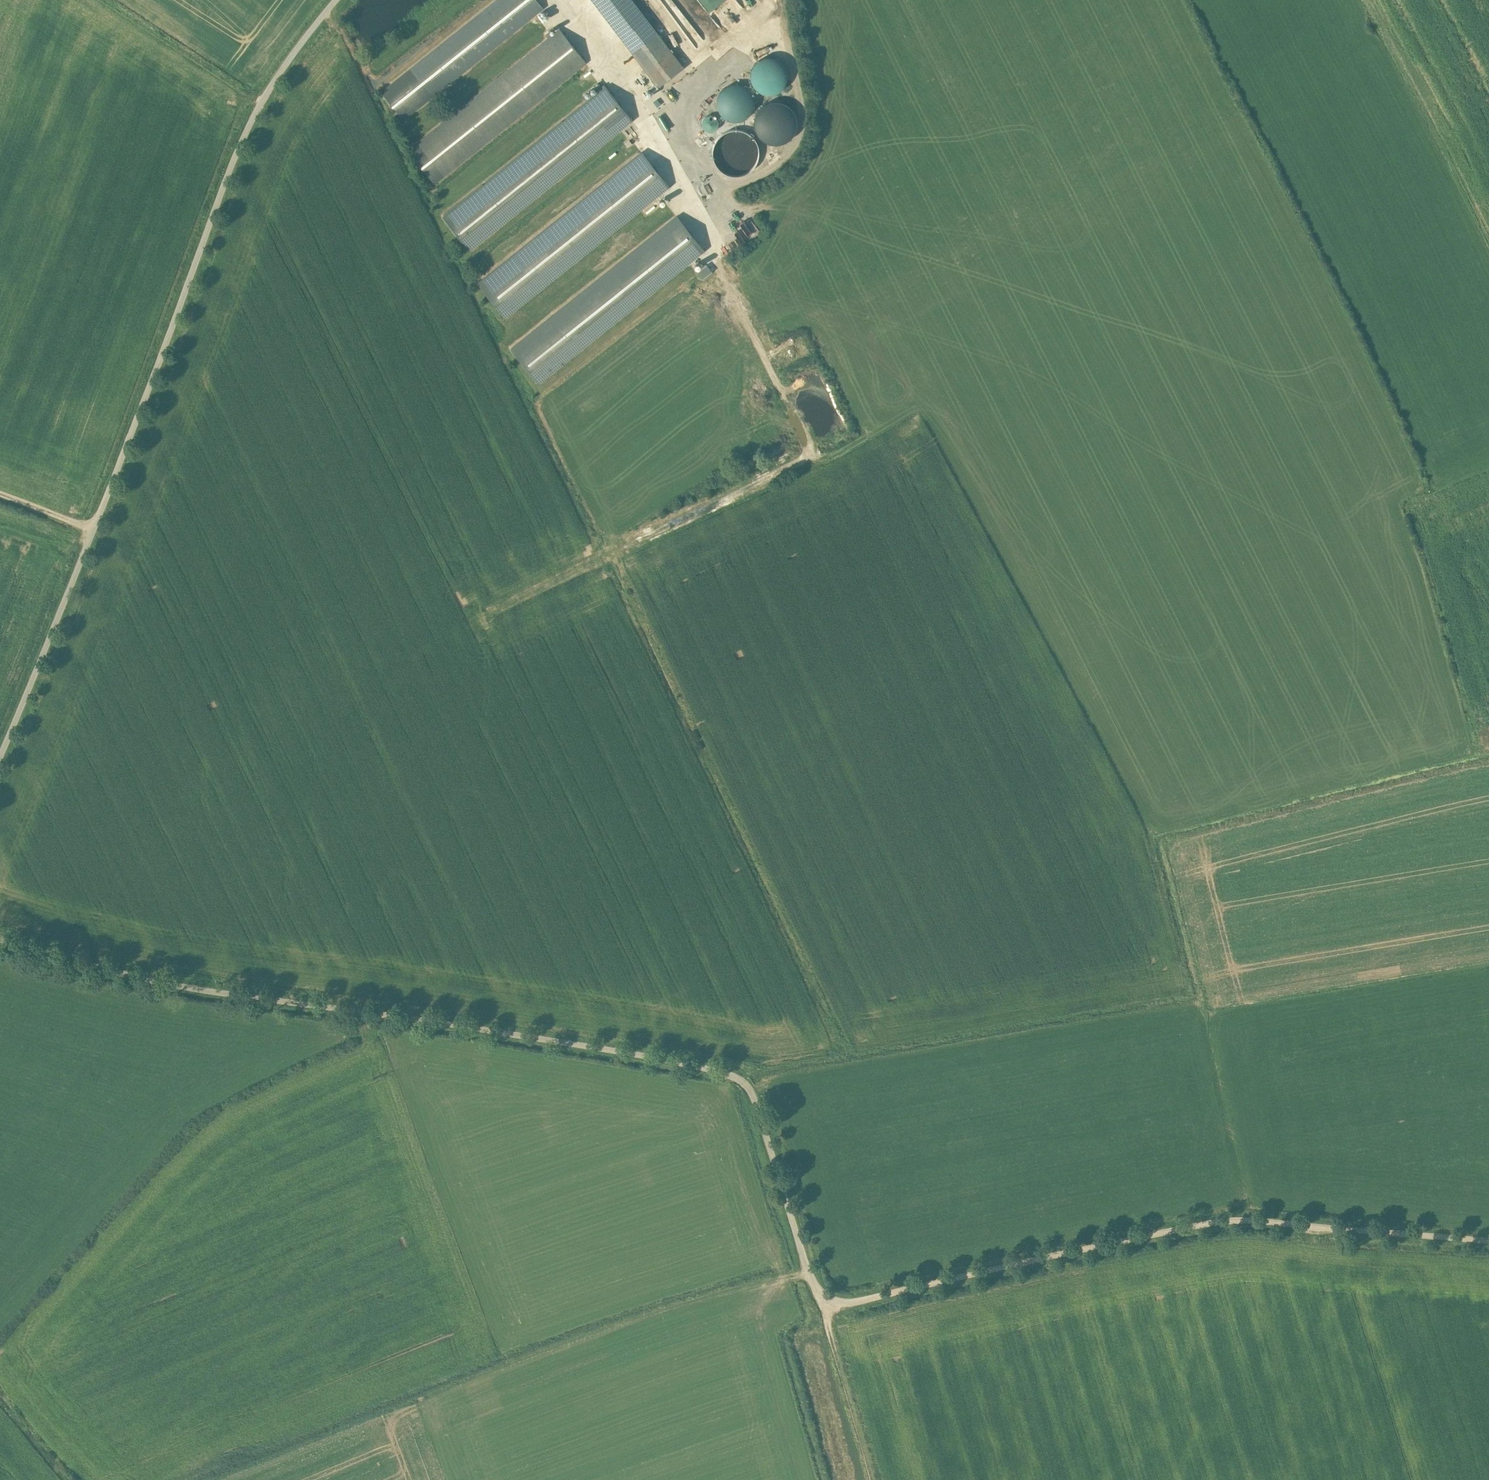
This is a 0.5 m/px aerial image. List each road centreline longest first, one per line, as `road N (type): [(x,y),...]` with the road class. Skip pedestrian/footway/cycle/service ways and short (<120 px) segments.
road 1 (unclassified): [(0,939),(169,985),(727,1073),(754,1099),(812,1283),(829,1301),(854,1302),(1221,1221),(1488,1240)]
road 2 (unclassified): [(0,755),(238,151),(276,81),(338,0)]

